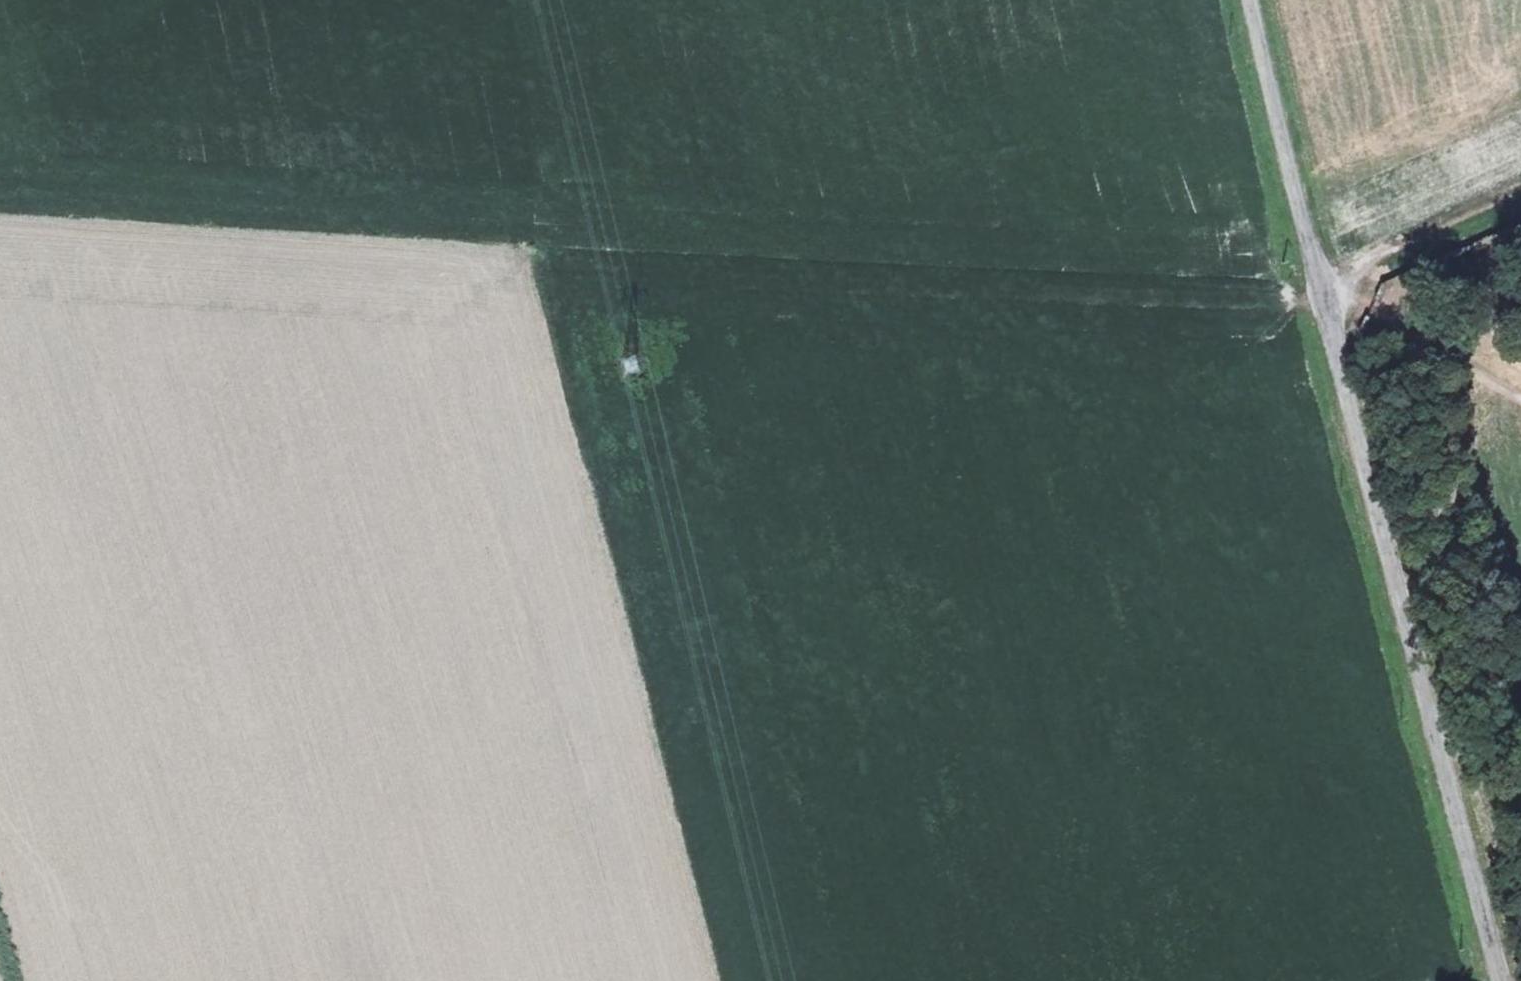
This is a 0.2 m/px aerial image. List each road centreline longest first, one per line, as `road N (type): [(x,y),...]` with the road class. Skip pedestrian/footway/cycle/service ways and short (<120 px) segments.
road 1 (unclassified): [(1500,980),(1253,0)]
road 2 (track): [(1323,289),(1520,202)]

